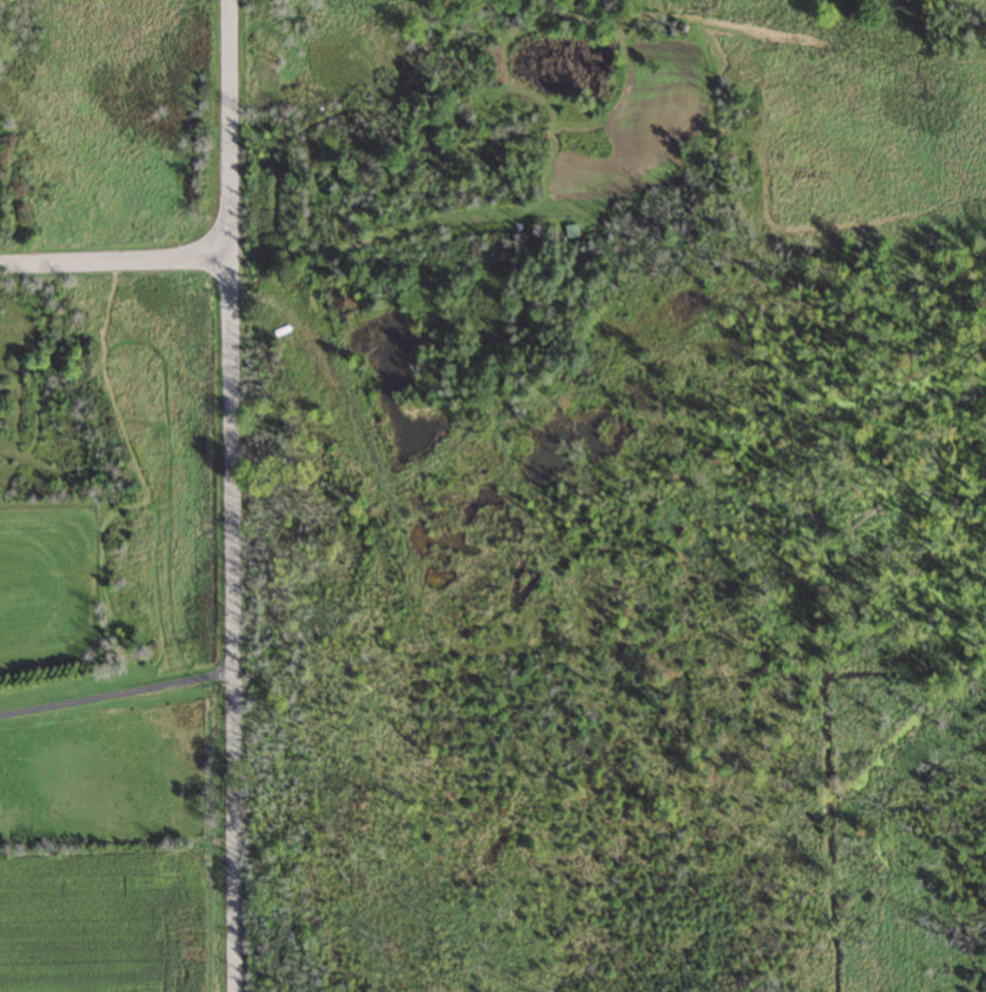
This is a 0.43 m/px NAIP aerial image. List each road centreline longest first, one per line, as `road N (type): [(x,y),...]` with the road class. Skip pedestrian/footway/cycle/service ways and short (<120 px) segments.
road 1 (tertiary): [(238,991),(238,0)]
road 2 (tertiary): [(0,254),(241,249)]

